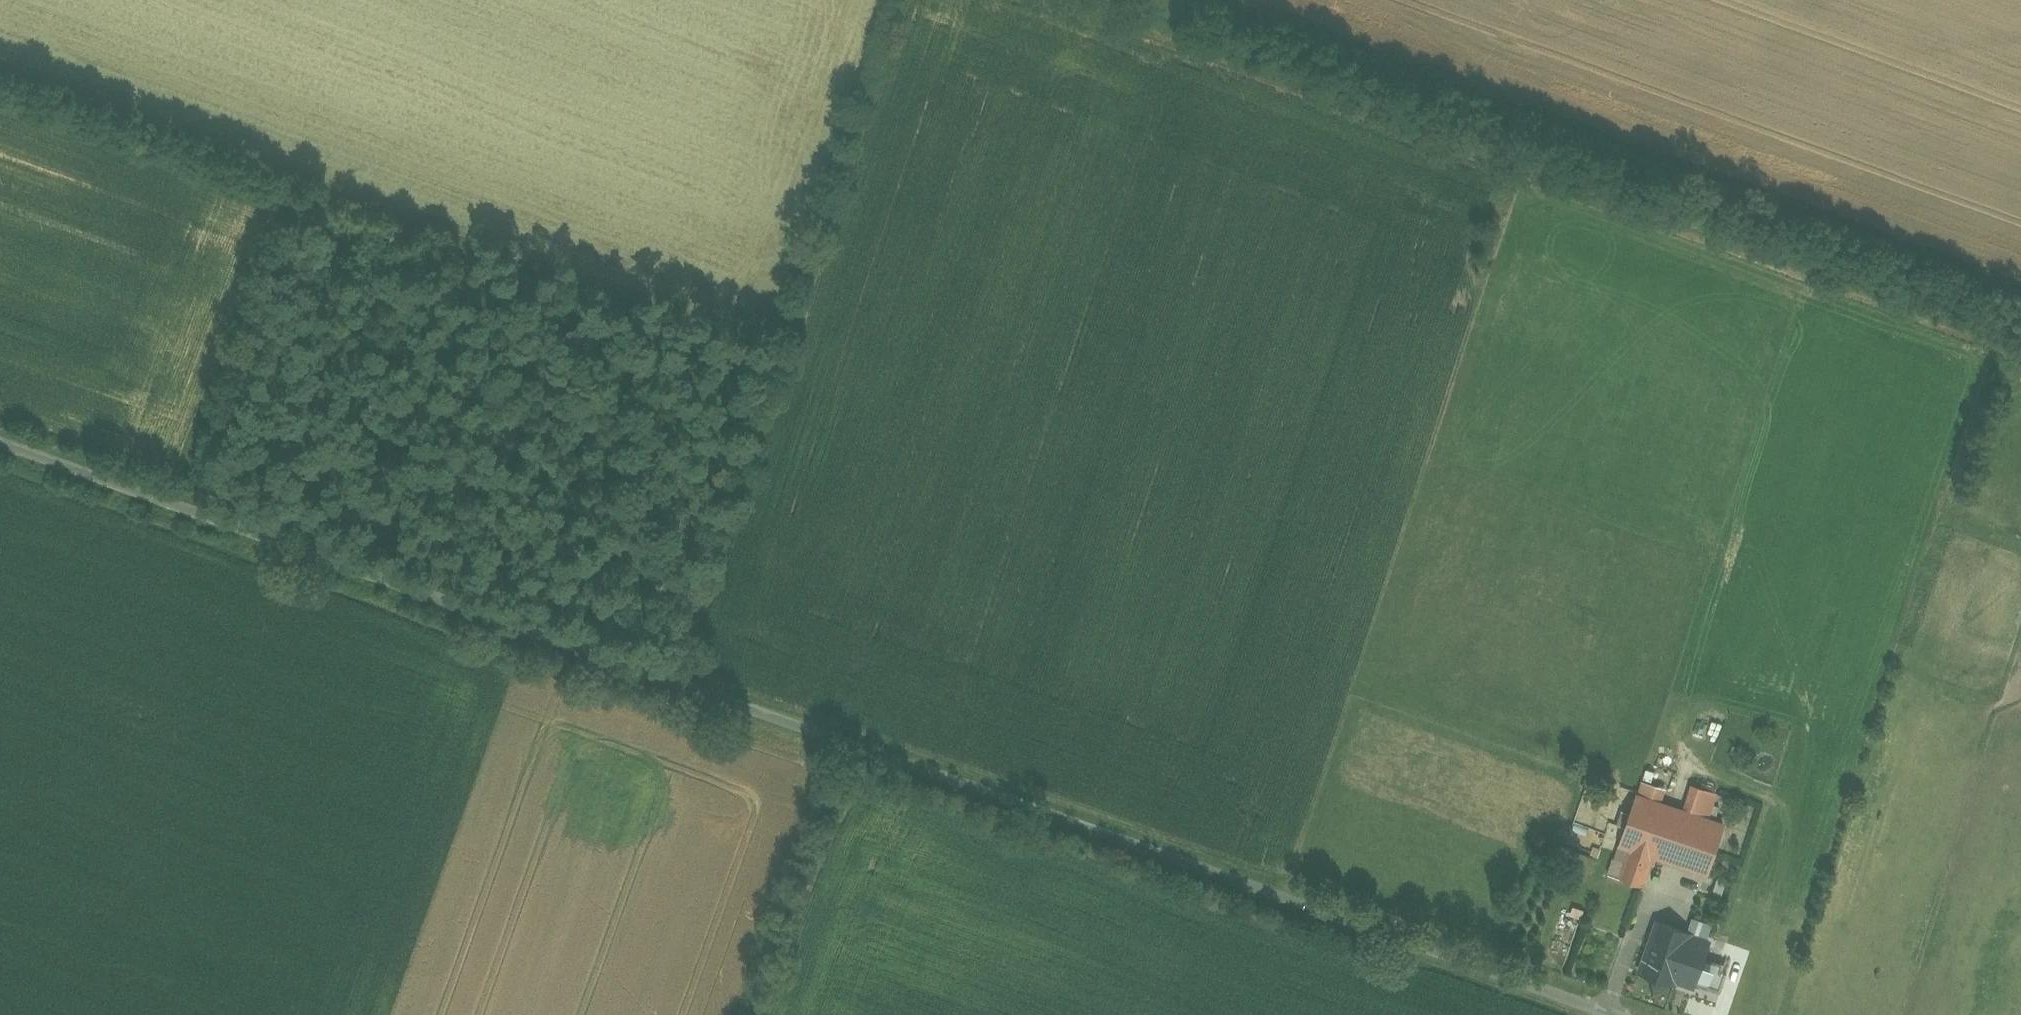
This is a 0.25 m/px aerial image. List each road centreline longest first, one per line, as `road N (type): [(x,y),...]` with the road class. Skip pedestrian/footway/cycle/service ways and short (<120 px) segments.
road 1 (unclassified): [(1280,892),(0,436)]
road 2 (residential): [(1627,1014),(1280,892)]

